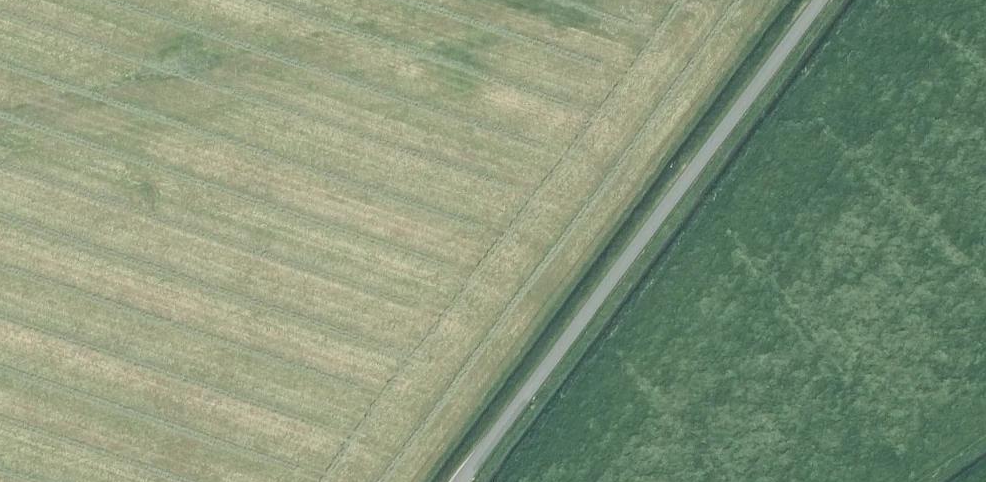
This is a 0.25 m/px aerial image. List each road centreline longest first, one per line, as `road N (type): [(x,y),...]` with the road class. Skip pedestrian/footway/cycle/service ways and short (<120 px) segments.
road 1 (unclassified): [(463,481),(822,0)]

